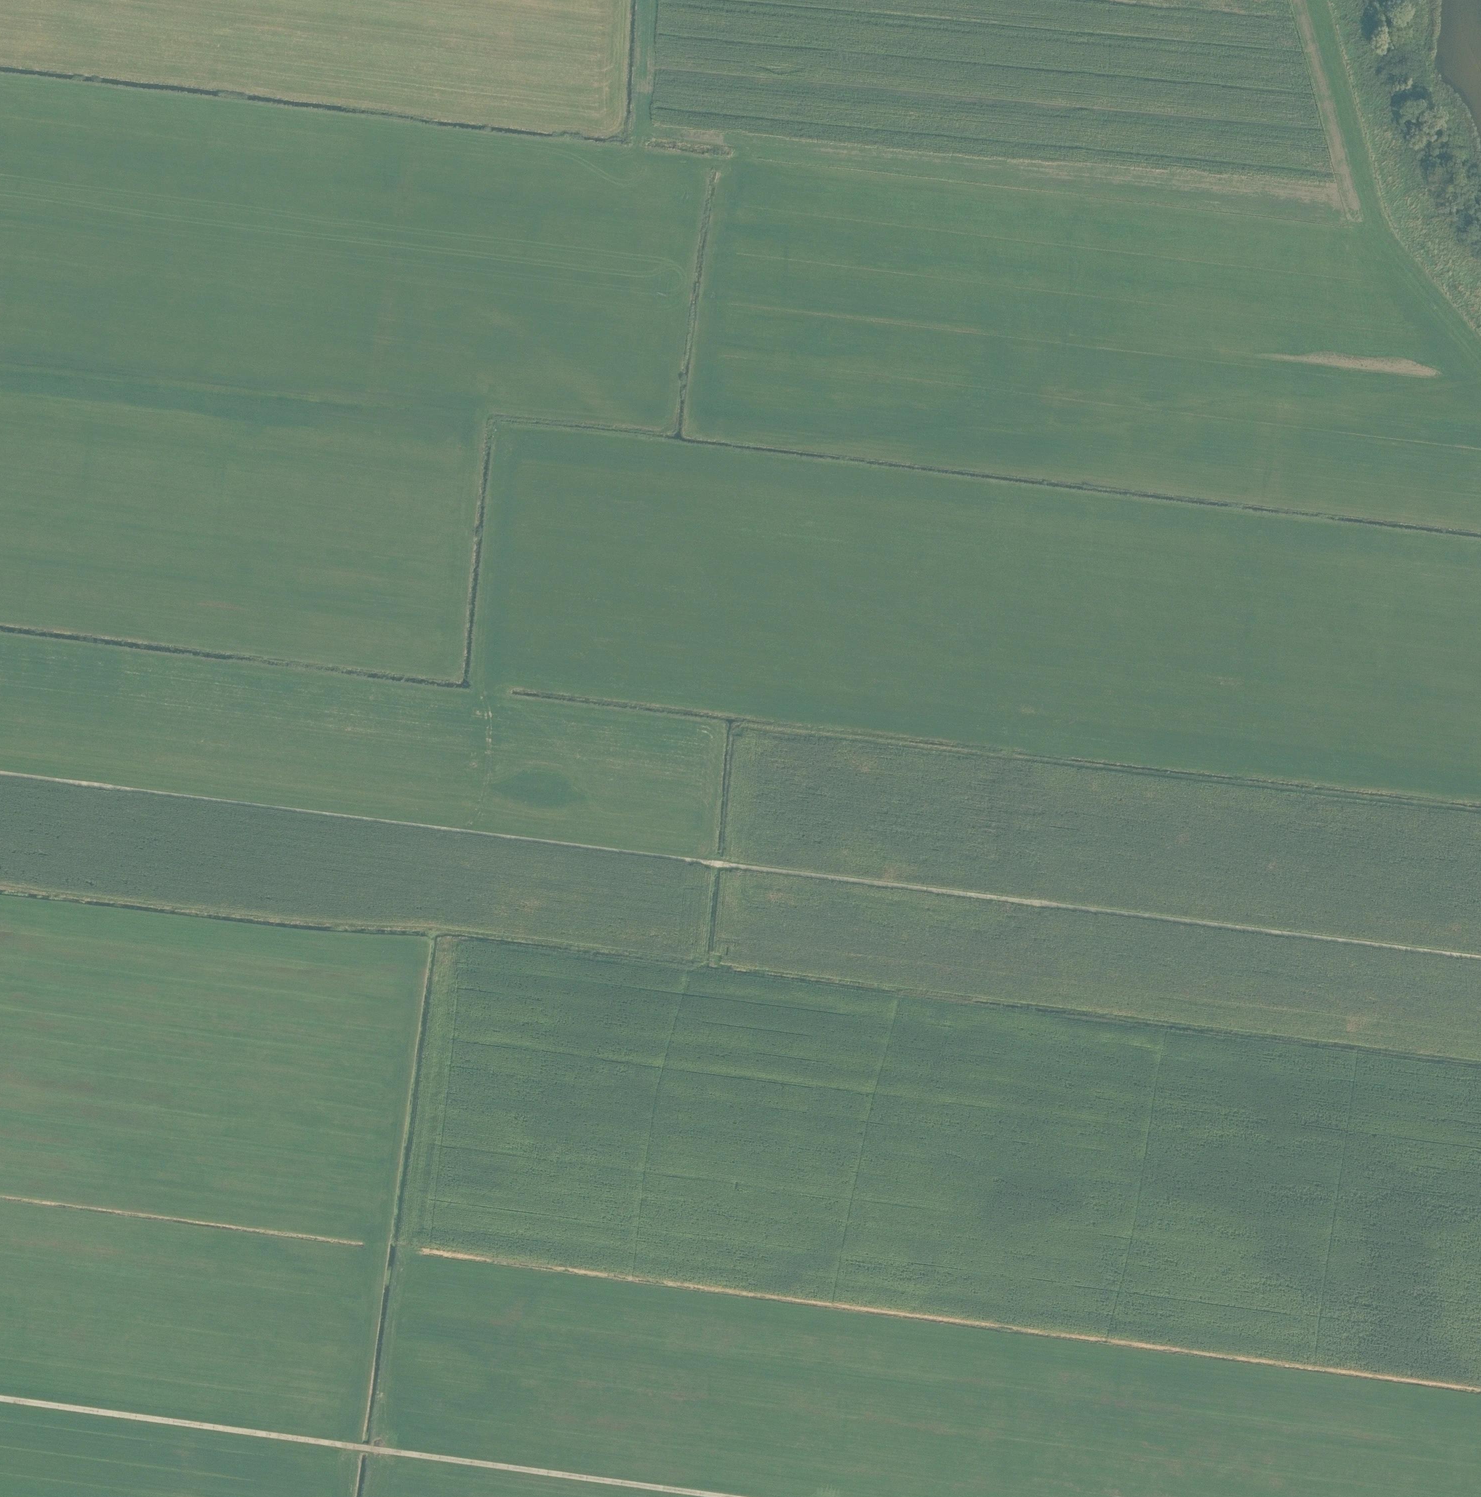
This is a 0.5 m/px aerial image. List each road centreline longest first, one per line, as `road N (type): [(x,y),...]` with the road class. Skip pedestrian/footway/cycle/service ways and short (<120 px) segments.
road 1 (track): [(0,1399),(725,1496)]

